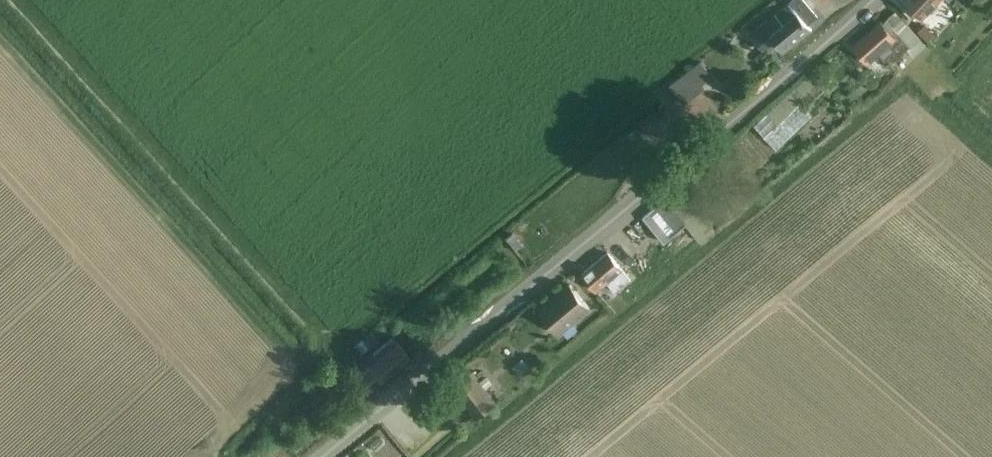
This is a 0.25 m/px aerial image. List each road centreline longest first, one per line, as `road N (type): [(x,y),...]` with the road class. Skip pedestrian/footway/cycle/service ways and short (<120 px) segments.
road 1 (unclassified): [(323,456),(876,0)]

